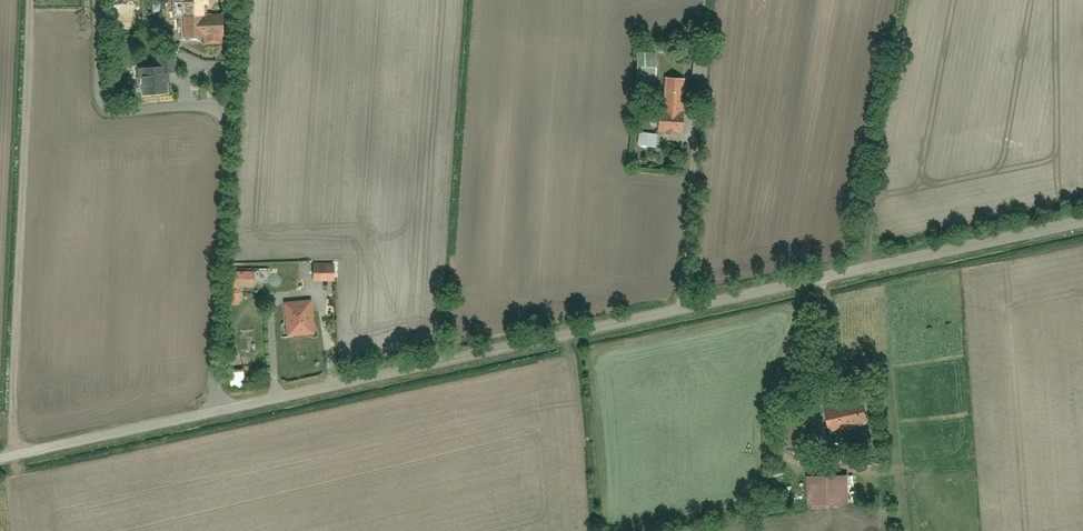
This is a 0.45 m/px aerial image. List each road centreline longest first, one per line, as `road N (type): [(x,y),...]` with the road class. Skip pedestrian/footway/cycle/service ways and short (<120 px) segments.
road 1 (unclassified): [(0,458),(1082,223)]
road 2 (track): [(228,107),(108,110),(94,83),(98,0)]

